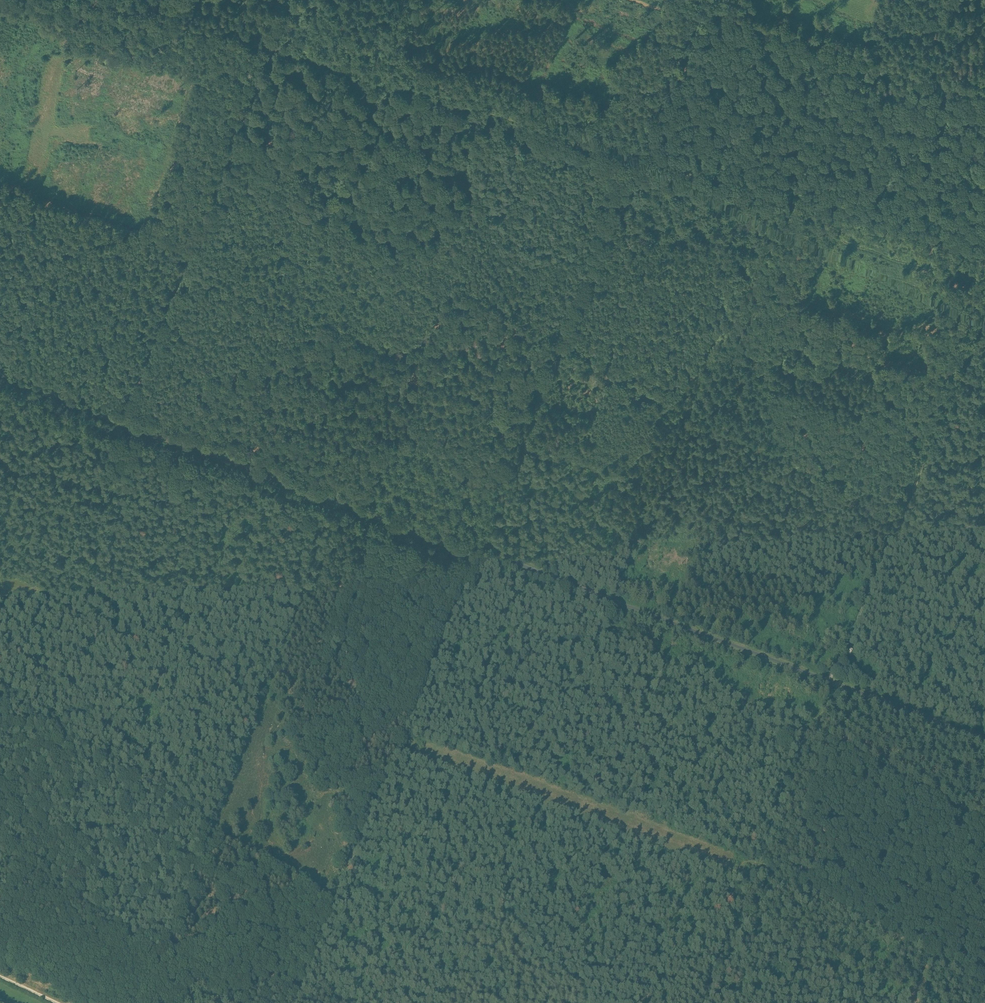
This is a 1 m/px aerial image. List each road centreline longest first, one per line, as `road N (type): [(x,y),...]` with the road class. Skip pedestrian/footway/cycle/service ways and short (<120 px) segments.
road 1 (track): [(118,0),(984,256)]
road 2 (track): [(478,549),(694,0)]
road 3 (track): [(291,1002),(408,736),(478,549)]
road 4 (track): [(118,418),(287,0)]
road 5 (track): [(984,295),(830,681)]
road 6 (track): [(478,549),(118,418)]
road 7 (track): [(830,681),(478,549)]
road 8 (track): [(704,1002),(816,722),(848,688)]
road 9 (track): [(0,712),(118,418)]
road 10 (track): [(0,848),(230,1002)]
road 11 (track): [(984,985),(758,865)]
road 12 (track): [(984,740),(848,688)]
road 13 (track): [(118,418),(0,372)]

